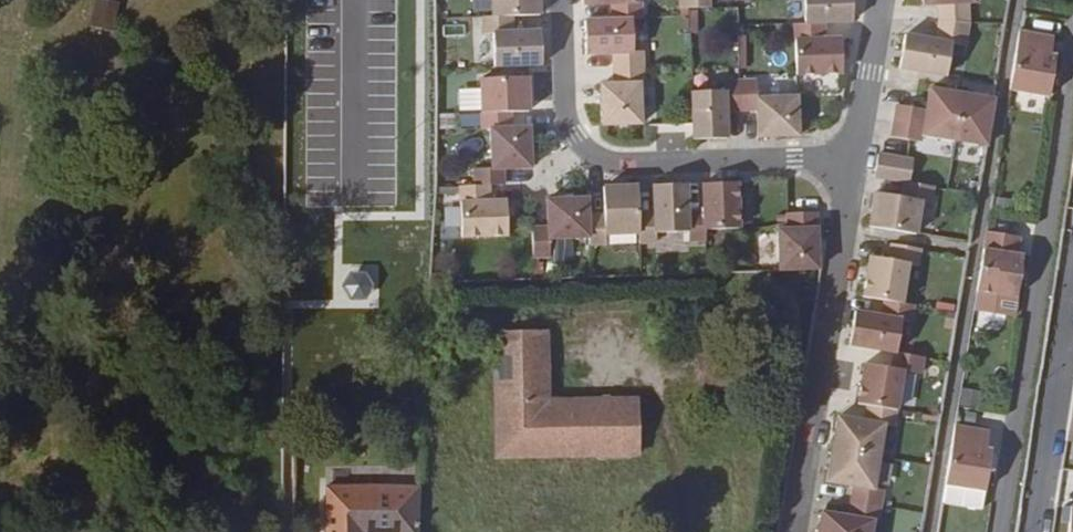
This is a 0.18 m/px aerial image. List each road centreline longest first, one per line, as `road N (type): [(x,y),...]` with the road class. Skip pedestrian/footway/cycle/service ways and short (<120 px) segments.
road 1 (residential): [(858,155),(617,165),(587,150),(566,114),(561,0)]
road 2 (residential): [(793,531),(858,155)]
road 3 (residential): [(1037,531),(1072,303)]
road 4 (residential): [(858,155),(885,0)]

